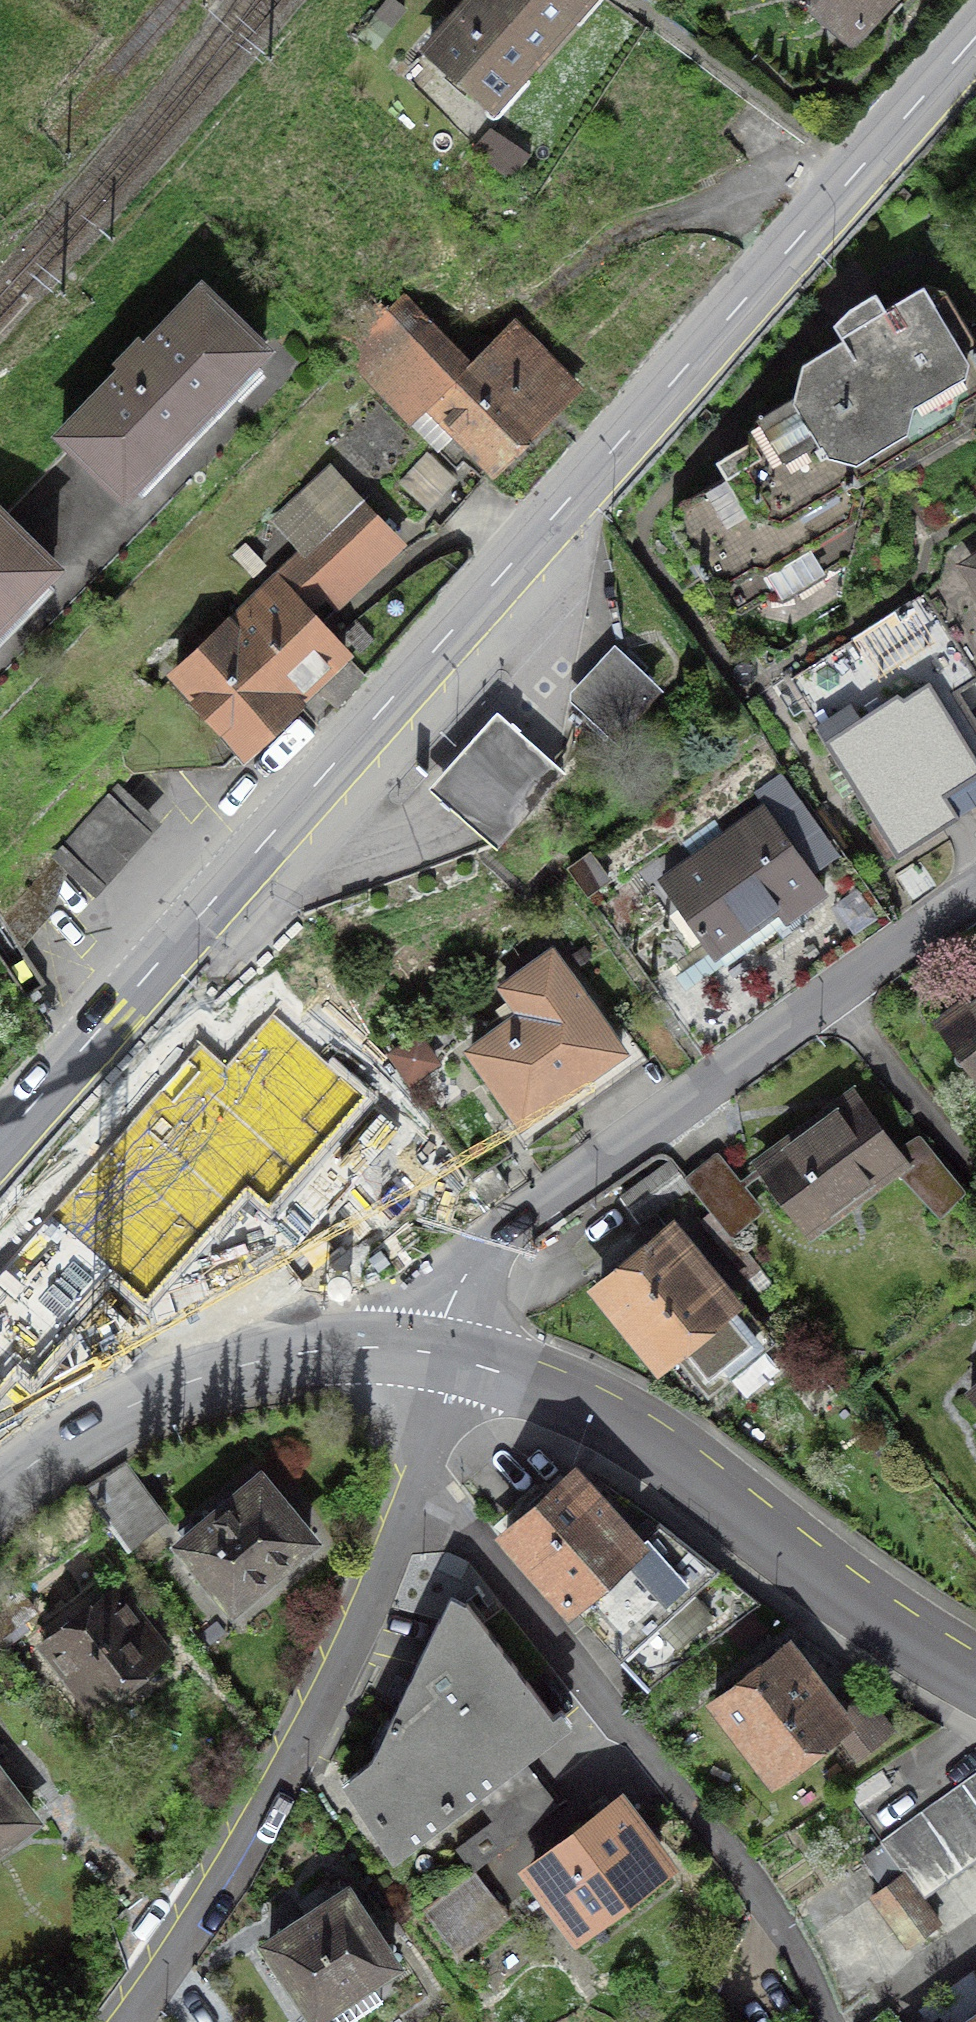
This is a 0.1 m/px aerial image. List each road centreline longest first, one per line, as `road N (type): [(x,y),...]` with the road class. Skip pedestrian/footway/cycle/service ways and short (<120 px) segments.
road 1 (primary): [(0,1141),(975,35)]
road 2 (residential): [(433,1354),(457,1285),(505,1237),(975,894)]
road 3 (residential): [(830,2021),(750,1869),(416,1481)]
road 4 (residential): [(127,2021),(292,1763),(416,1481)]
road 5 (tertiary): [(457,1359),(535,1383),(637,1432),(839,1586),(975,1672)]
road 6 (tertiary): [(0,1489),(149,1394),(230,1367),(365,1347),(433,1354)]
road 7 (residential): [(416,1481),(457,1359)]

